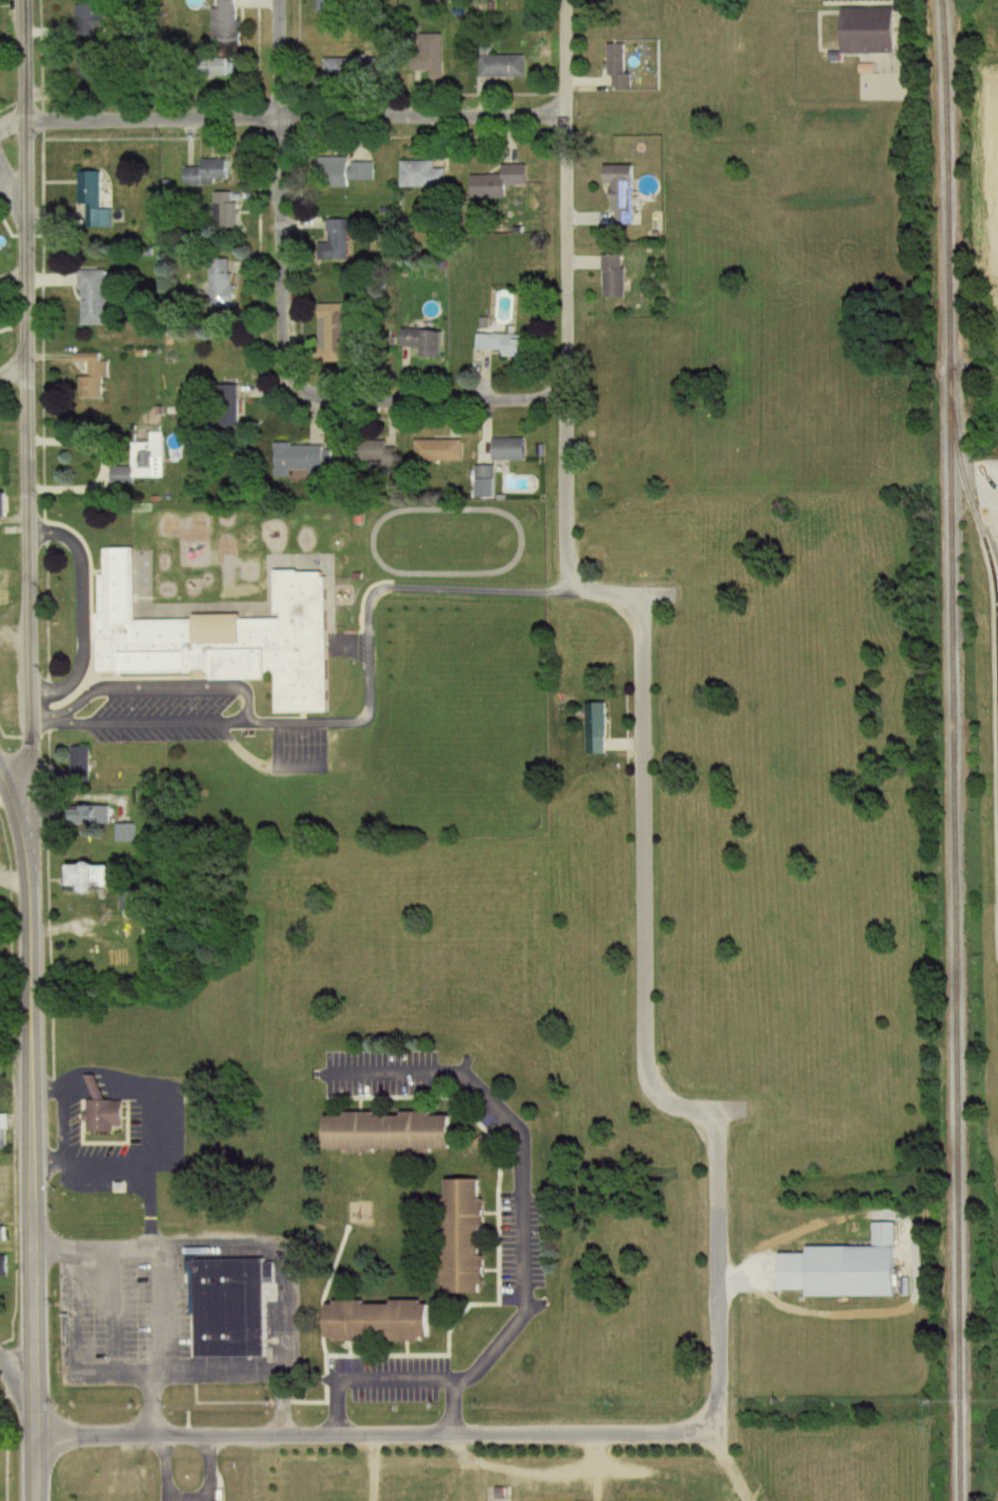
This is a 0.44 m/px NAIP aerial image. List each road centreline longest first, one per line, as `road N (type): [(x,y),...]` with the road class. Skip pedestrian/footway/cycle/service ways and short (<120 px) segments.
road 1 (residential): [(29,856),(29,0)]
road 2 (residential): [(33,1439),(715,1430)]
road 3 (secondary): [(32,1397),(29,856),(0,774)]
road 4 (residential): [(741,1109),(672,1106),(642,1067),(634,595)]
road 5 (residential): [(565,120),(0,127)]
road 6 (residential): [(551,394),(298,392),(283,362),(280,121)]
road 7 (residential): [(551,394),(567,372),(565,0)]
road 8 (residential): [(715,1430),(714,1109)]
road 9 (residential): [(560,386),(564,561),(587,589),(671,594)]
road 10 (residential): [(280,121),(278,0)]

